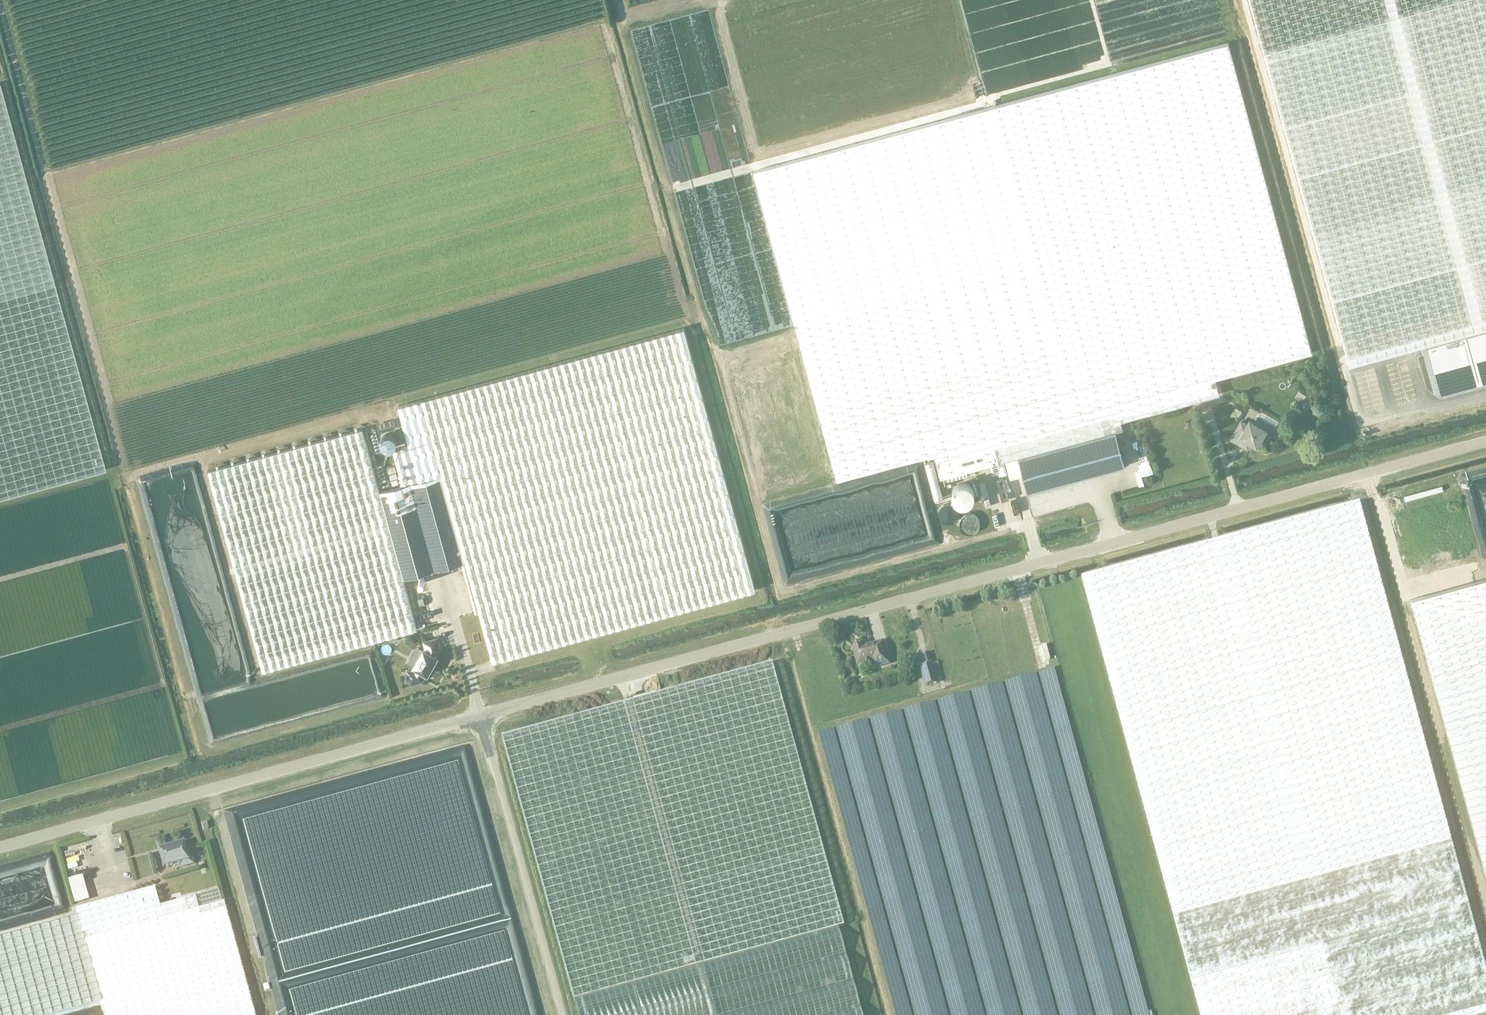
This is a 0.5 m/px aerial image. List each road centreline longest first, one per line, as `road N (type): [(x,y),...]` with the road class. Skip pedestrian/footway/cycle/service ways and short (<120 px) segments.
road 1 (unclassified): [(1485,441),(480,716)]
road 2 (unclassified): [(480,716),(0,847)]
road 3 (unclassified): [(562,1014),(480,716)]

